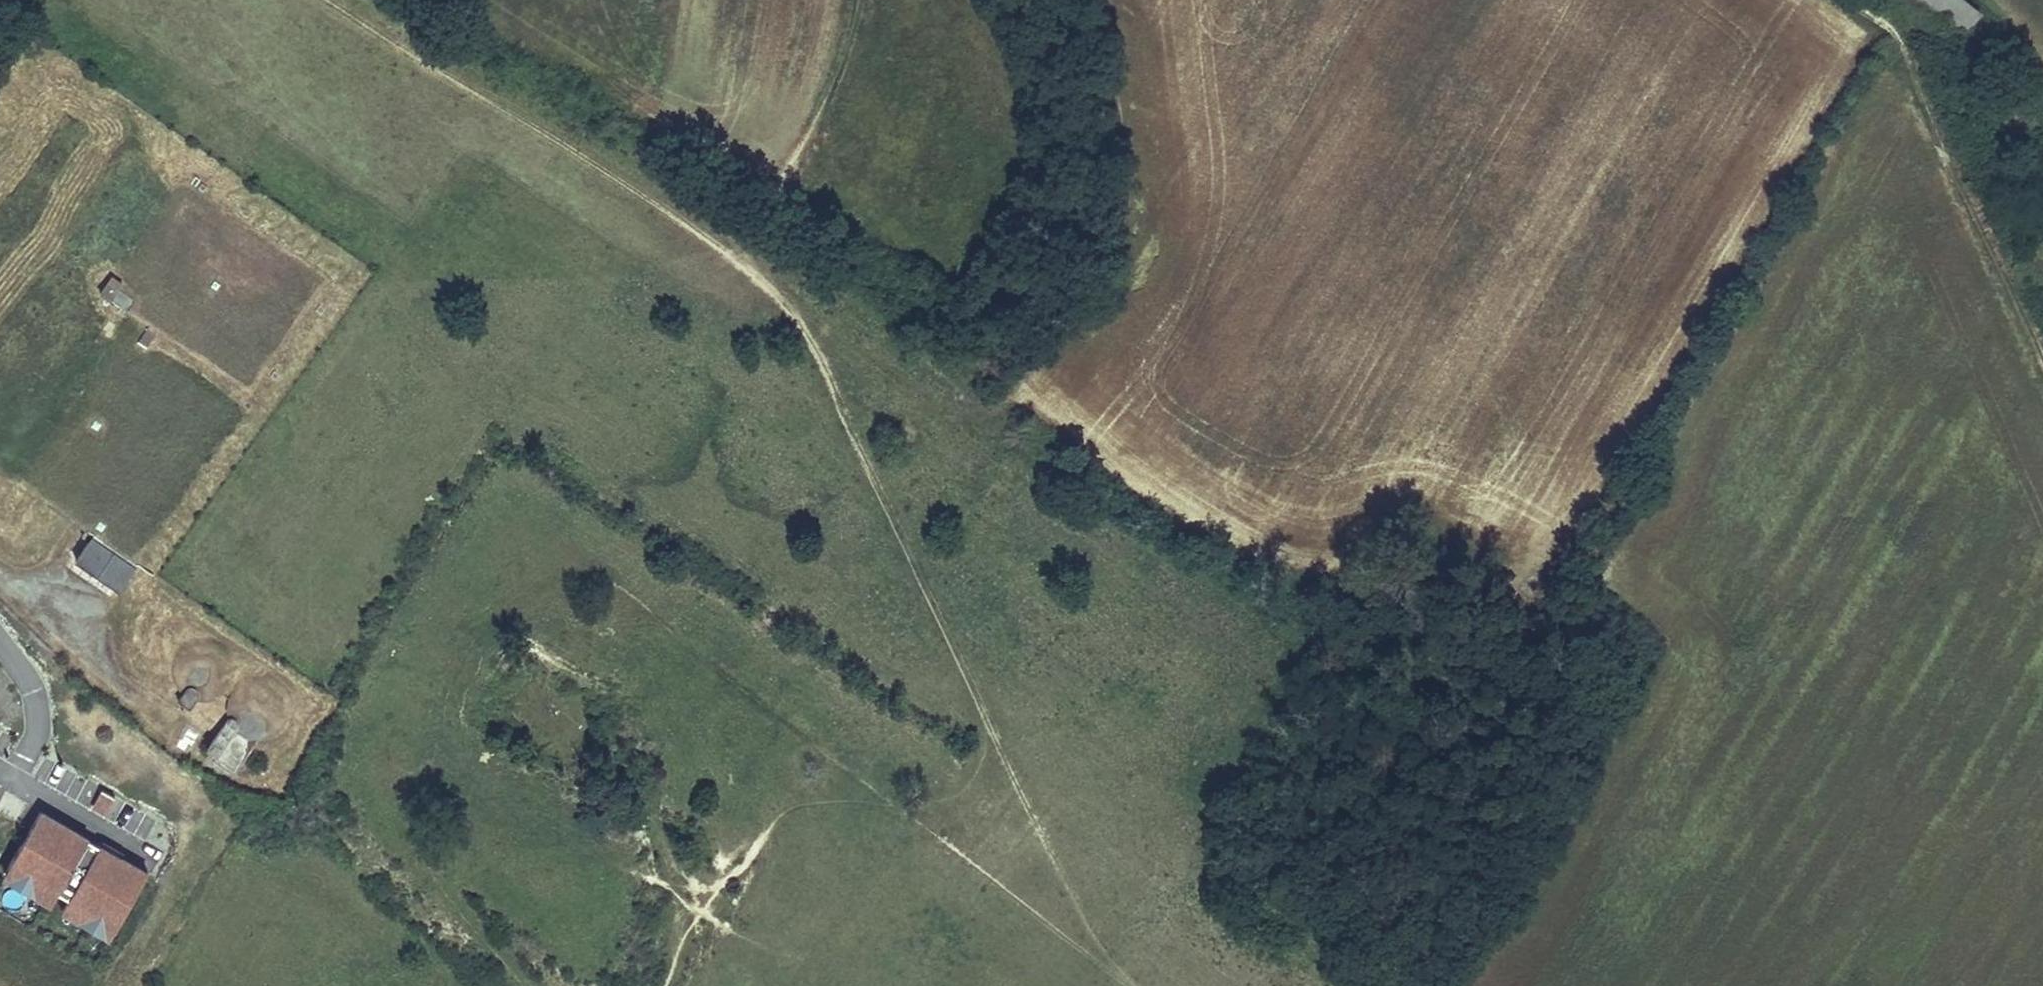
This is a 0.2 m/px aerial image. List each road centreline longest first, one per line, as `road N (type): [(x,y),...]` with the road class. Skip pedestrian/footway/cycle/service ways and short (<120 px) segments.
road 1 (track): [(1125,985),(995,740),(803,326),(739,256),(329,0)]
road 2 (track): [(2042,356),(1906,48),(1854,0)]
road 3 (track): [(763,827),(664,985)]

